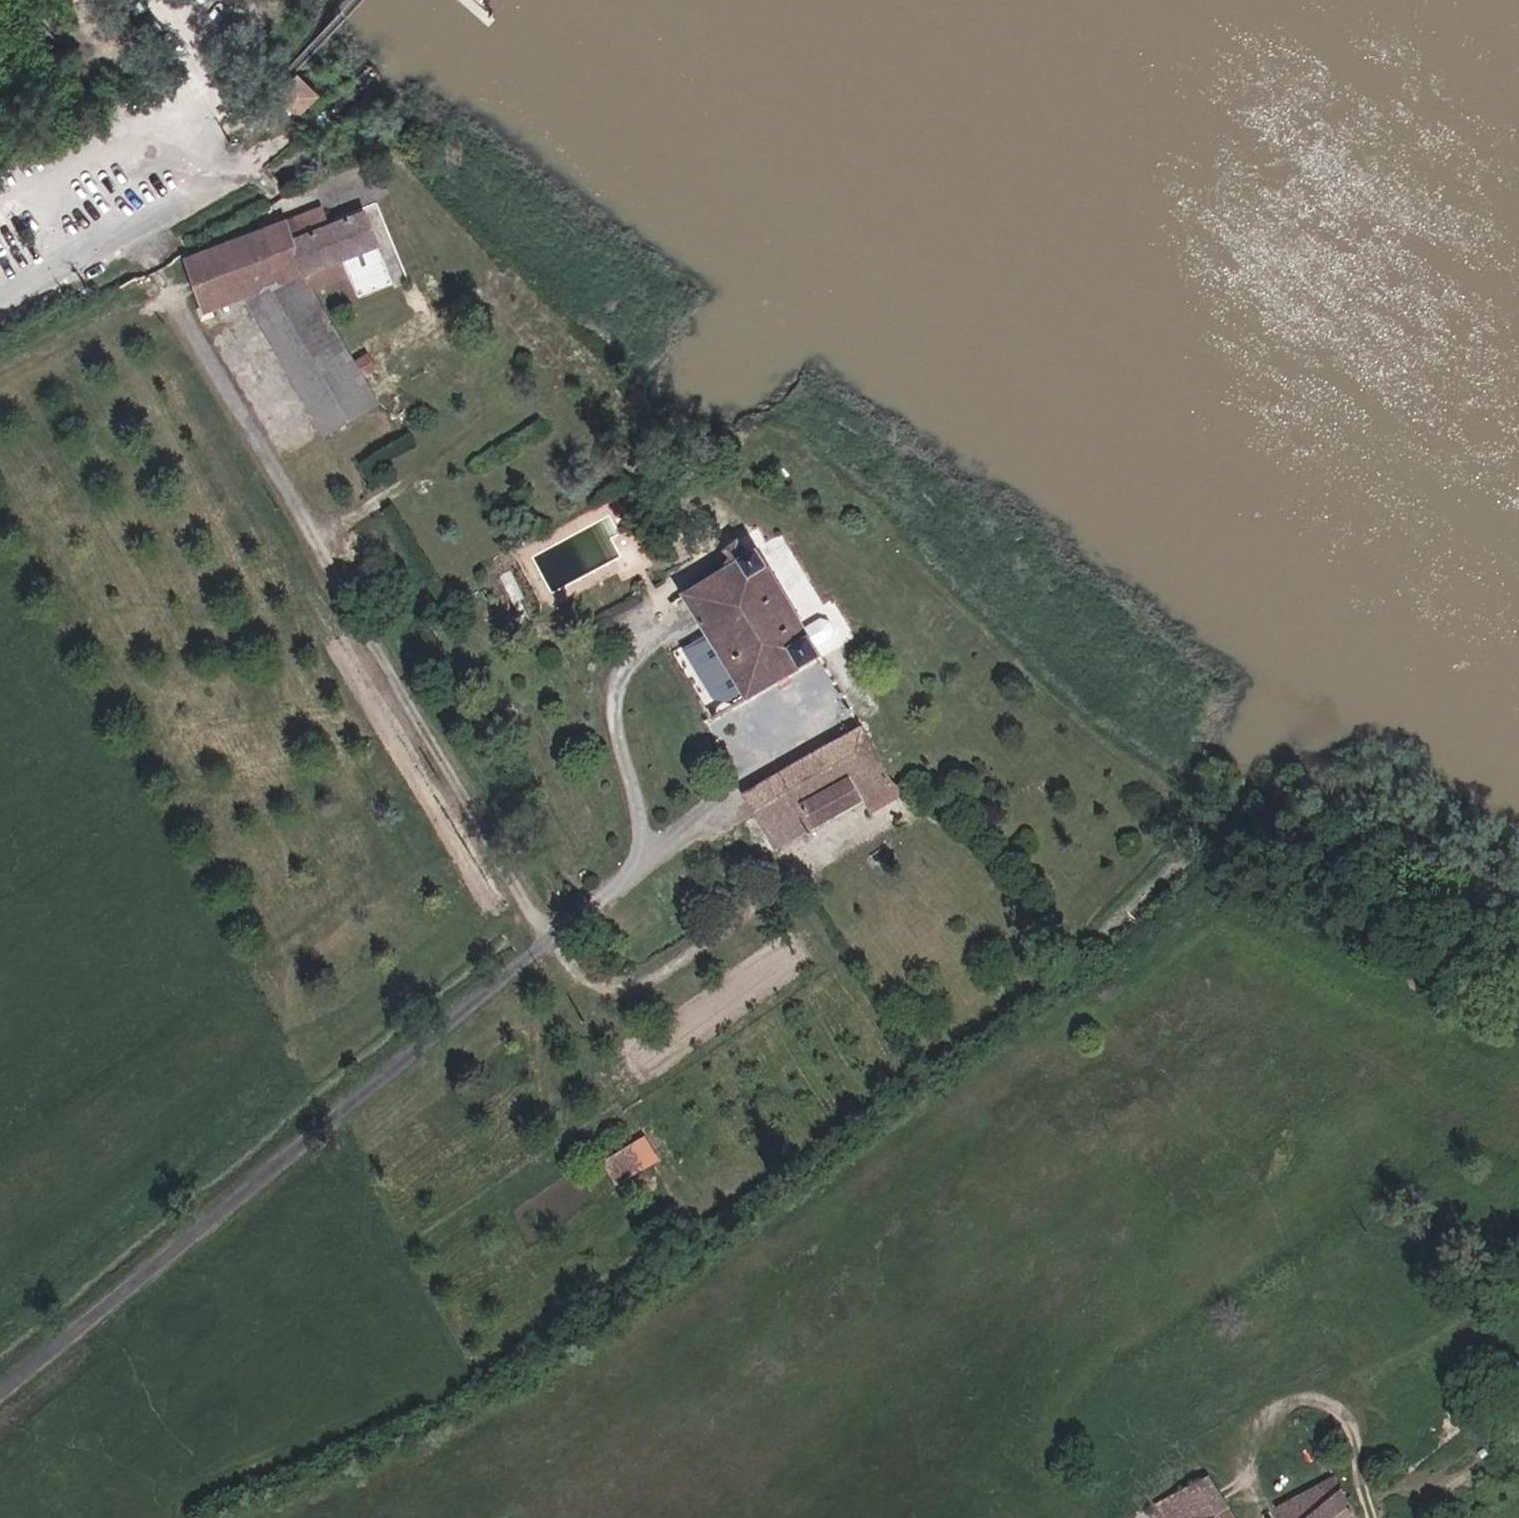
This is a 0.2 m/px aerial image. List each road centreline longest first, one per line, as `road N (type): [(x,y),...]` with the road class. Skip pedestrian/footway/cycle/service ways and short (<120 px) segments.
road 1 (unclassified): [(280,81),(182,203),(0,303)]

